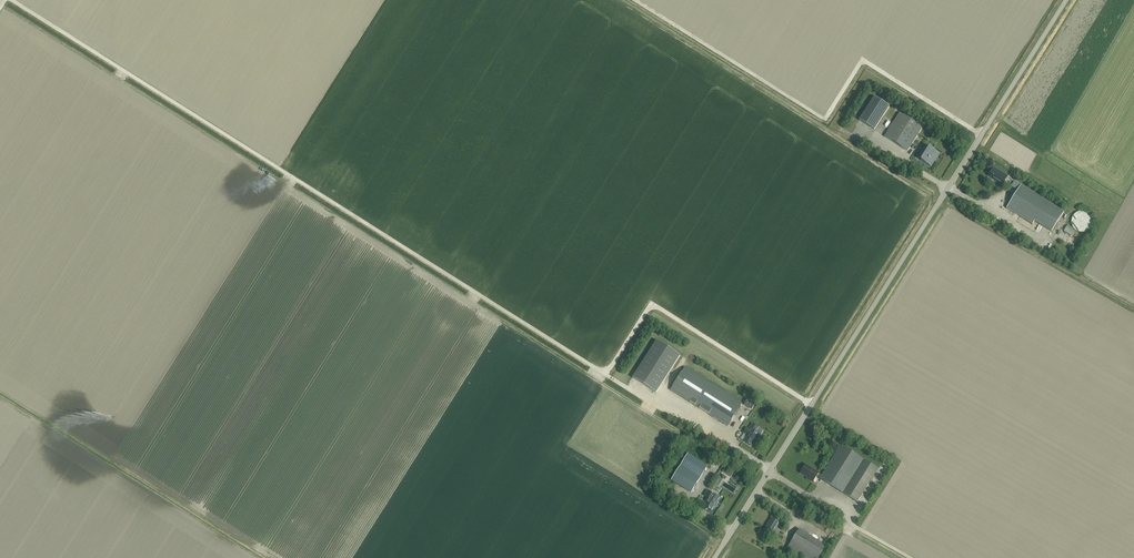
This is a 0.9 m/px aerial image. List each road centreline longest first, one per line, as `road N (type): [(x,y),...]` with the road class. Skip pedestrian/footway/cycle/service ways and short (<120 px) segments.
road 1 (unclassified): [(717,557),(1067,0)]

